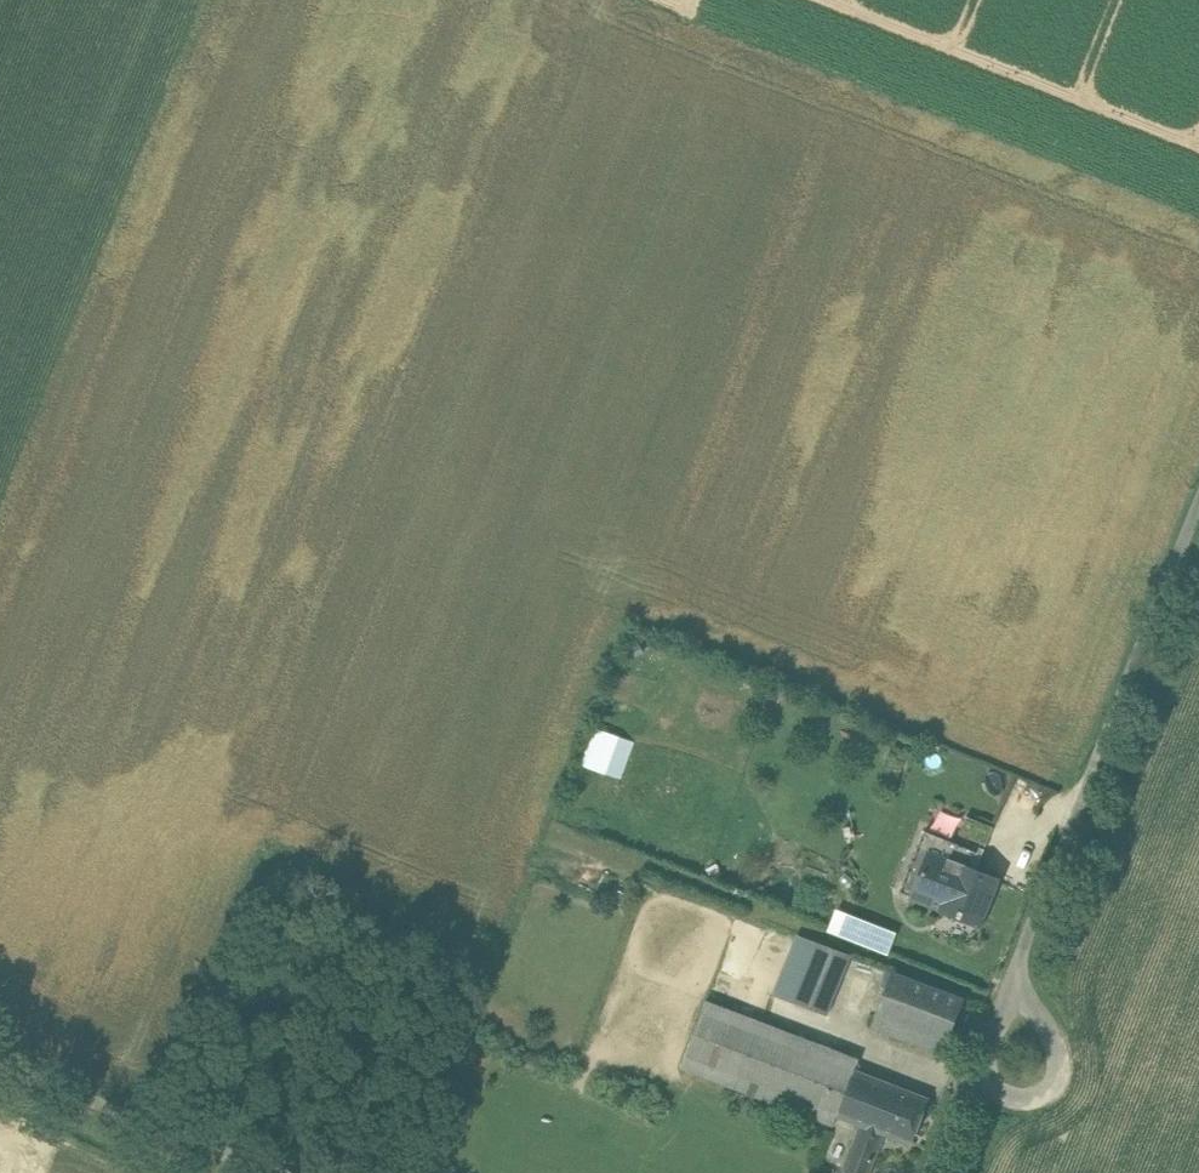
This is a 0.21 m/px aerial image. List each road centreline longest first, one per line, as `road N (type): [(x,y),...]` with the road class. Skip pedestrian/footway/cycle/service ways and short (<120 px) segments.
road 1 (unclassified): [(249,1172),(0,1076)]

